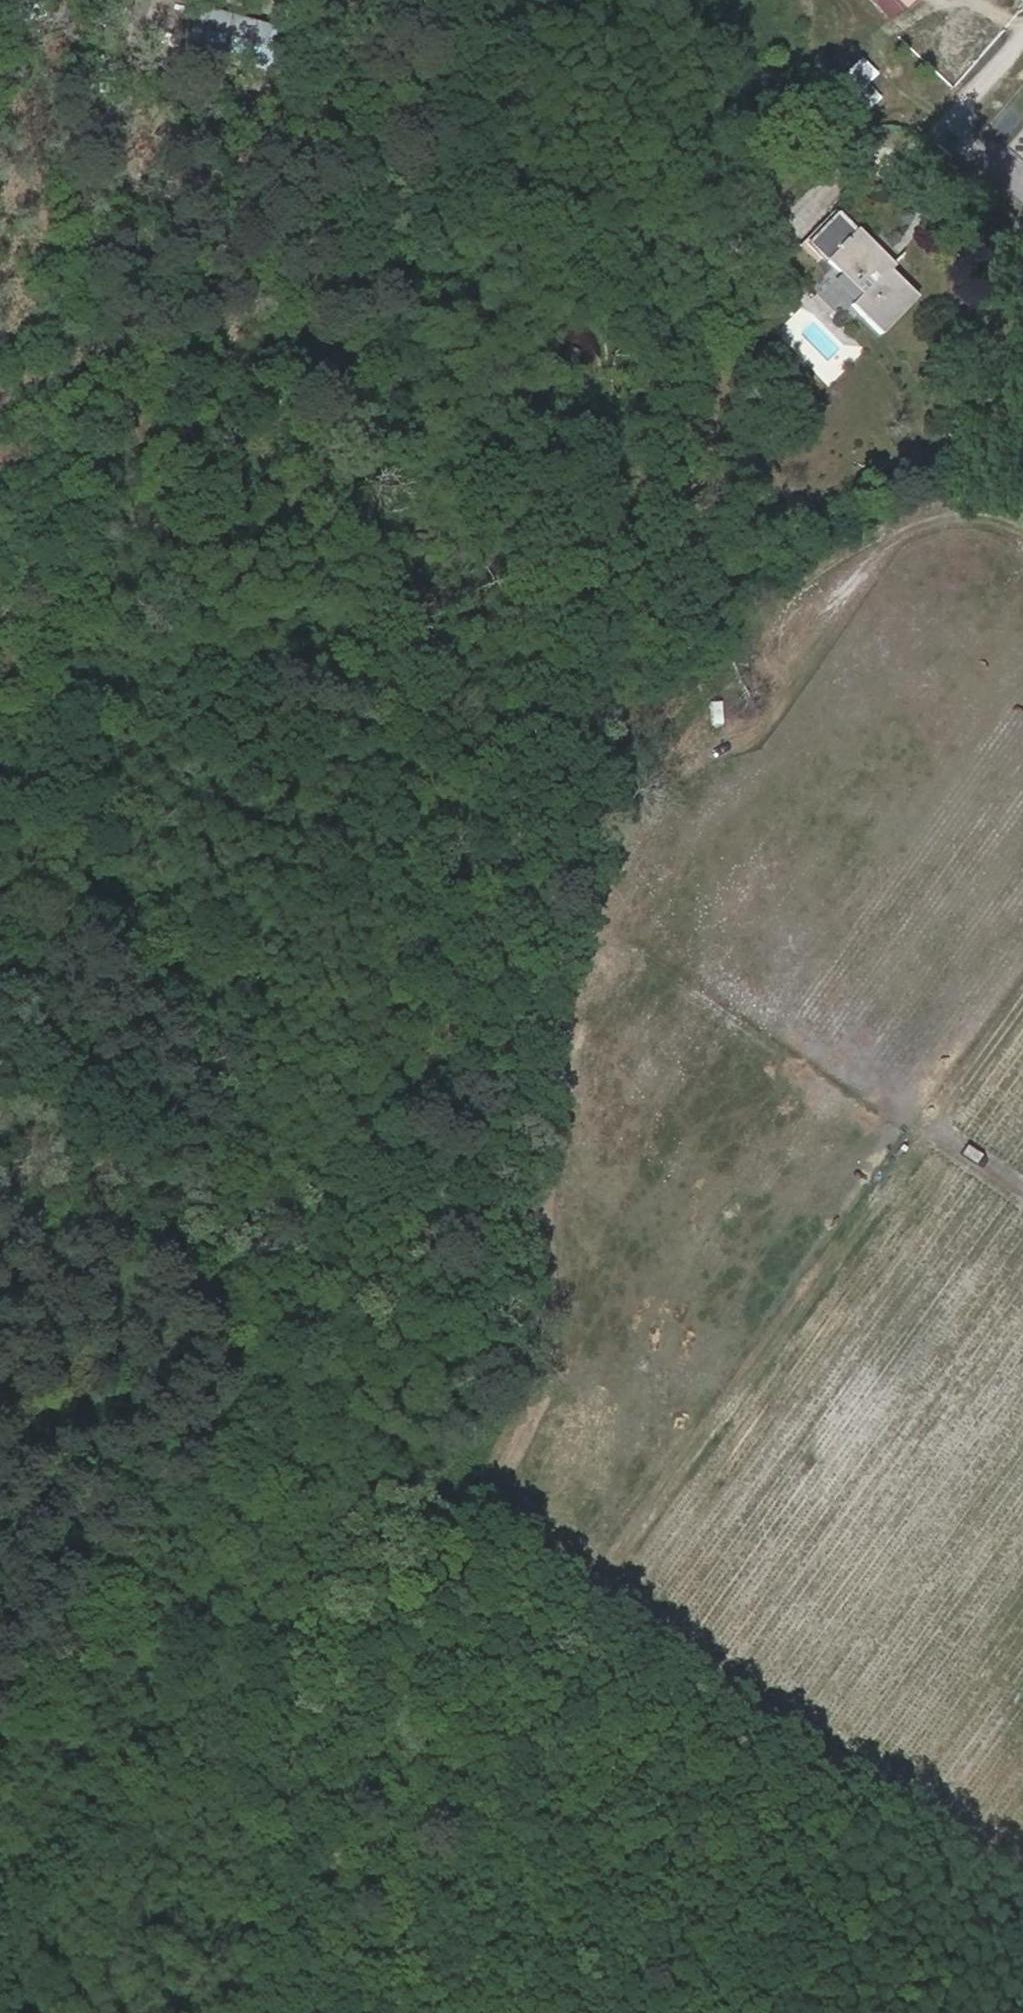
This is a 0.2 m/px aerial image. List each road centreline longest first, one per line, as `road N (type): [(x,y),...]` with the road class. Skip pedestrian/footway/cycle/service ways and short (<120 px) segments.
road 1 (track): [(1022,541),(975,506),(789,591),(573,967),(535,1196),(535,1362),(513,1433),(486,1478),(1022,1874)]

